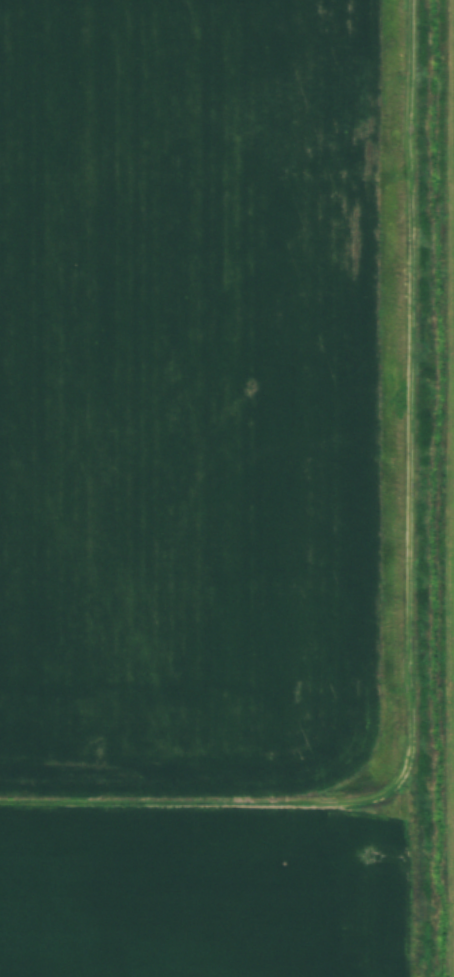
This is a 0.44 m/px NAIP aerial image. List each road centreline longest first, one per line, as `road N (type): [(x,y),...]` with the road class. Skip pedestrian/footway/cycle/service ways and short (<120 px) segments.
road 1 (residential): [(414,0),(414,765),(391,803),(362,811),(0,809)]

